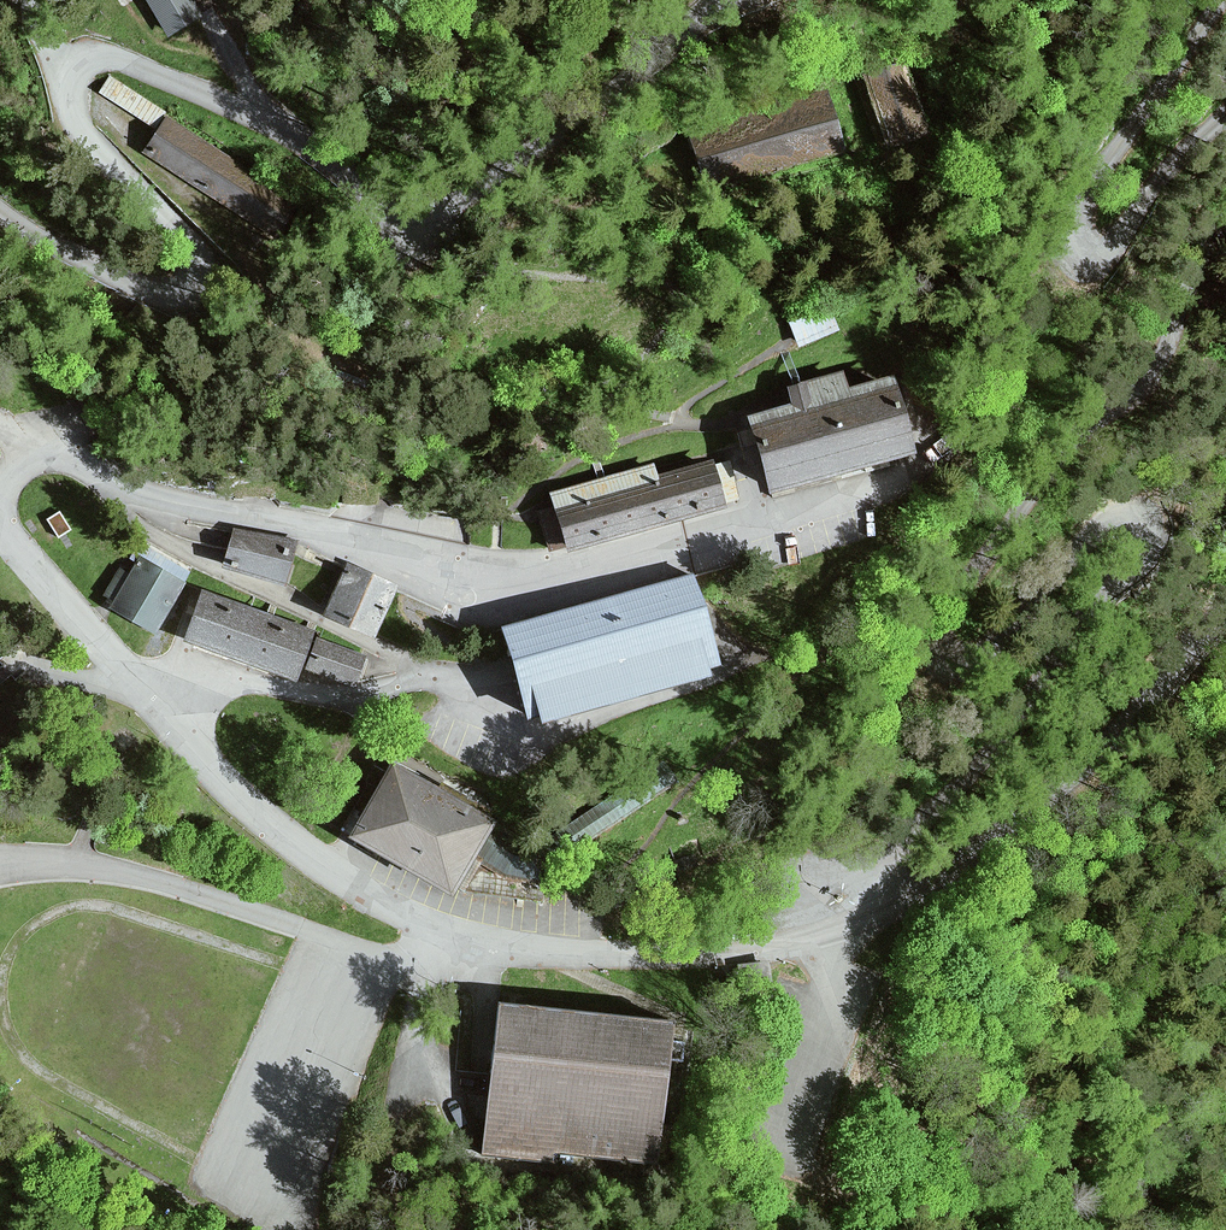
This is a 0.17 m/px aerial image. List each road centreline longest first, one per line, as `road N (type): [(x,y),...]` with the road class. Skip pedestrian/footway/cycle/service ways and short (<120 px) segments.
road 1 (unclassified): [(1225,217),(1145,387),(1071,440),(935,632),(930,663),(939,673),(959,673),(995,645),(1099,527),(1119,515),(1152,522),(1147,555),(996,750),(916,821),(911,865),(927,887)]
road 2 (unclassified): [(1224,0),(1087,194),(1079,215),(1087,253),(1103,256),(1164,176),(1225,115)]
road 3 (tertiary): [(927,887),(1073,768),(1225,606)]

